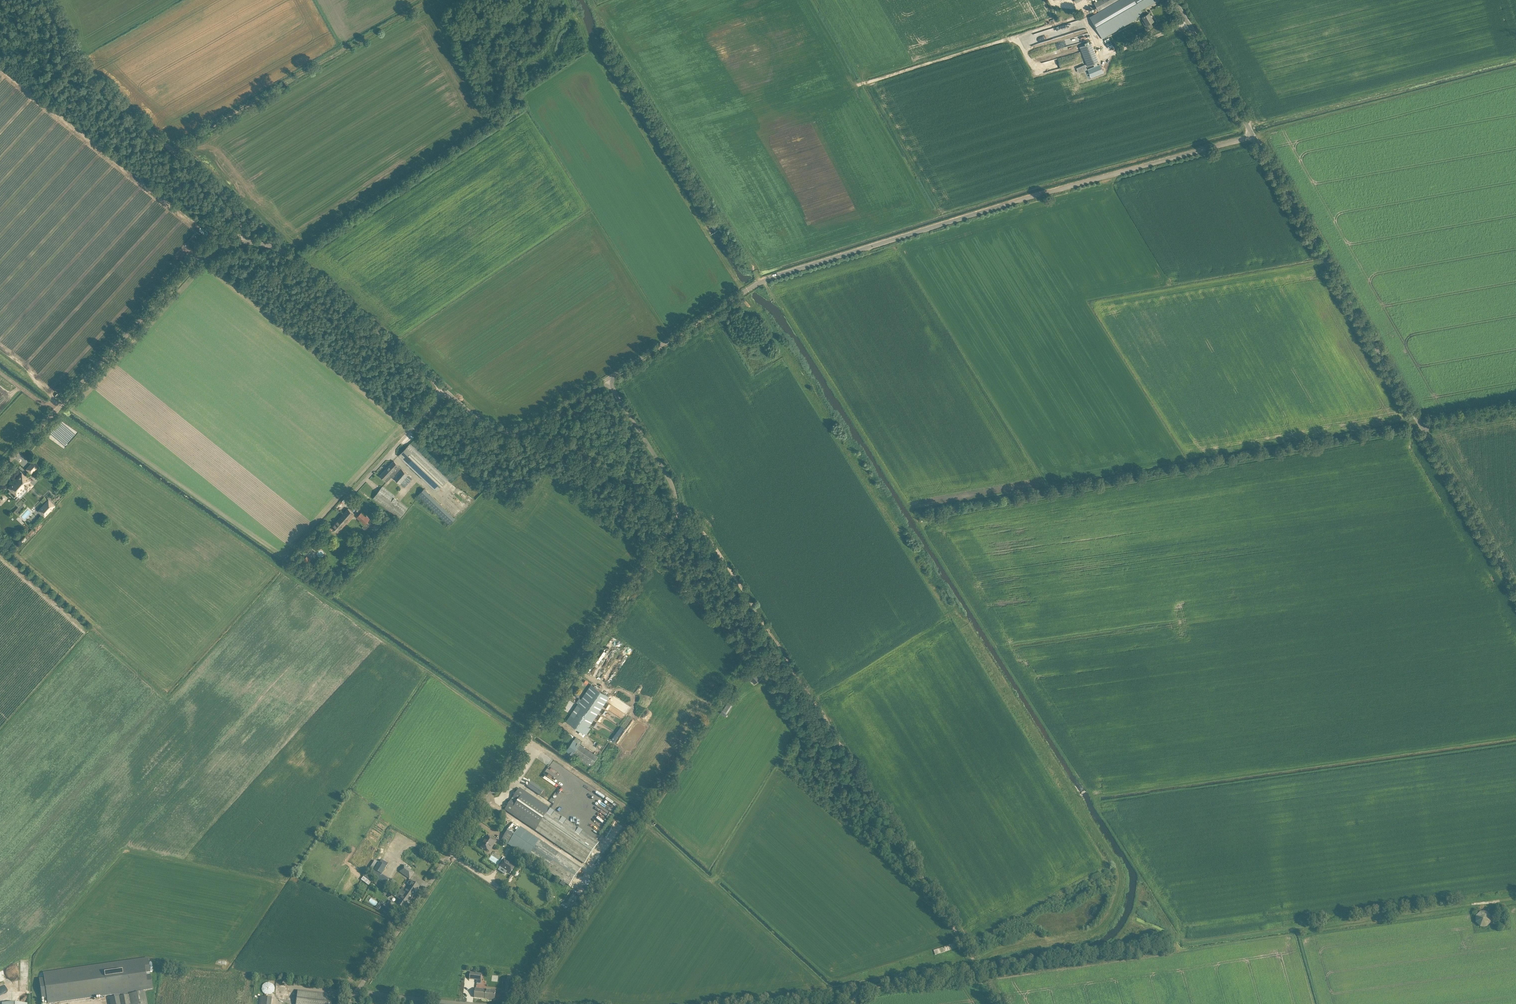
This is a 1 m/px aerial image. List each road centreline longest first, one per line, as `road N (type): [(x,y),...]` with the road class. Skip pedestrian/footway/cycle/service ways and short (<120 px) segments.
road 1 (unclassified): [(352,1003),(670,528),(672,484),(609,378)]
road 2 (unclassified): [(609,378),(765,280),(1255,138)]
road 3 (track): [(769,629),(982,976)]
road 4 (unclassified): [(0,474),(199,260),(241,243)]
road 5 (unclassified): [(1424,425),(1255,138)]
road 6 (unclassified): [(241,243),(229,202),(86,75),(48,0)]
road 7 (track): [(440,4),(411,11),(174,153)]
road 8 (unclassified): [(241,243),(299,263),(446,392)]
road 9 (track): [(1515,899),(1299,929)]
road 10 (track): [(1182,952),(986,982)]
road 11 (unclassified): [(446,392),(491,429),(511,434),(609,378)]
road 12 (unclassified): [(1515,587),(1424,425)]
road 13 (unclassified): [(1255,138),(1175,0)]
road 14 (track): [(675,512),(711,534),(769,629)]
road 15 (unclassified): [(344,504),(446,392)]
road 16 (track): [(982,976),(864,993),(852,1003)]

